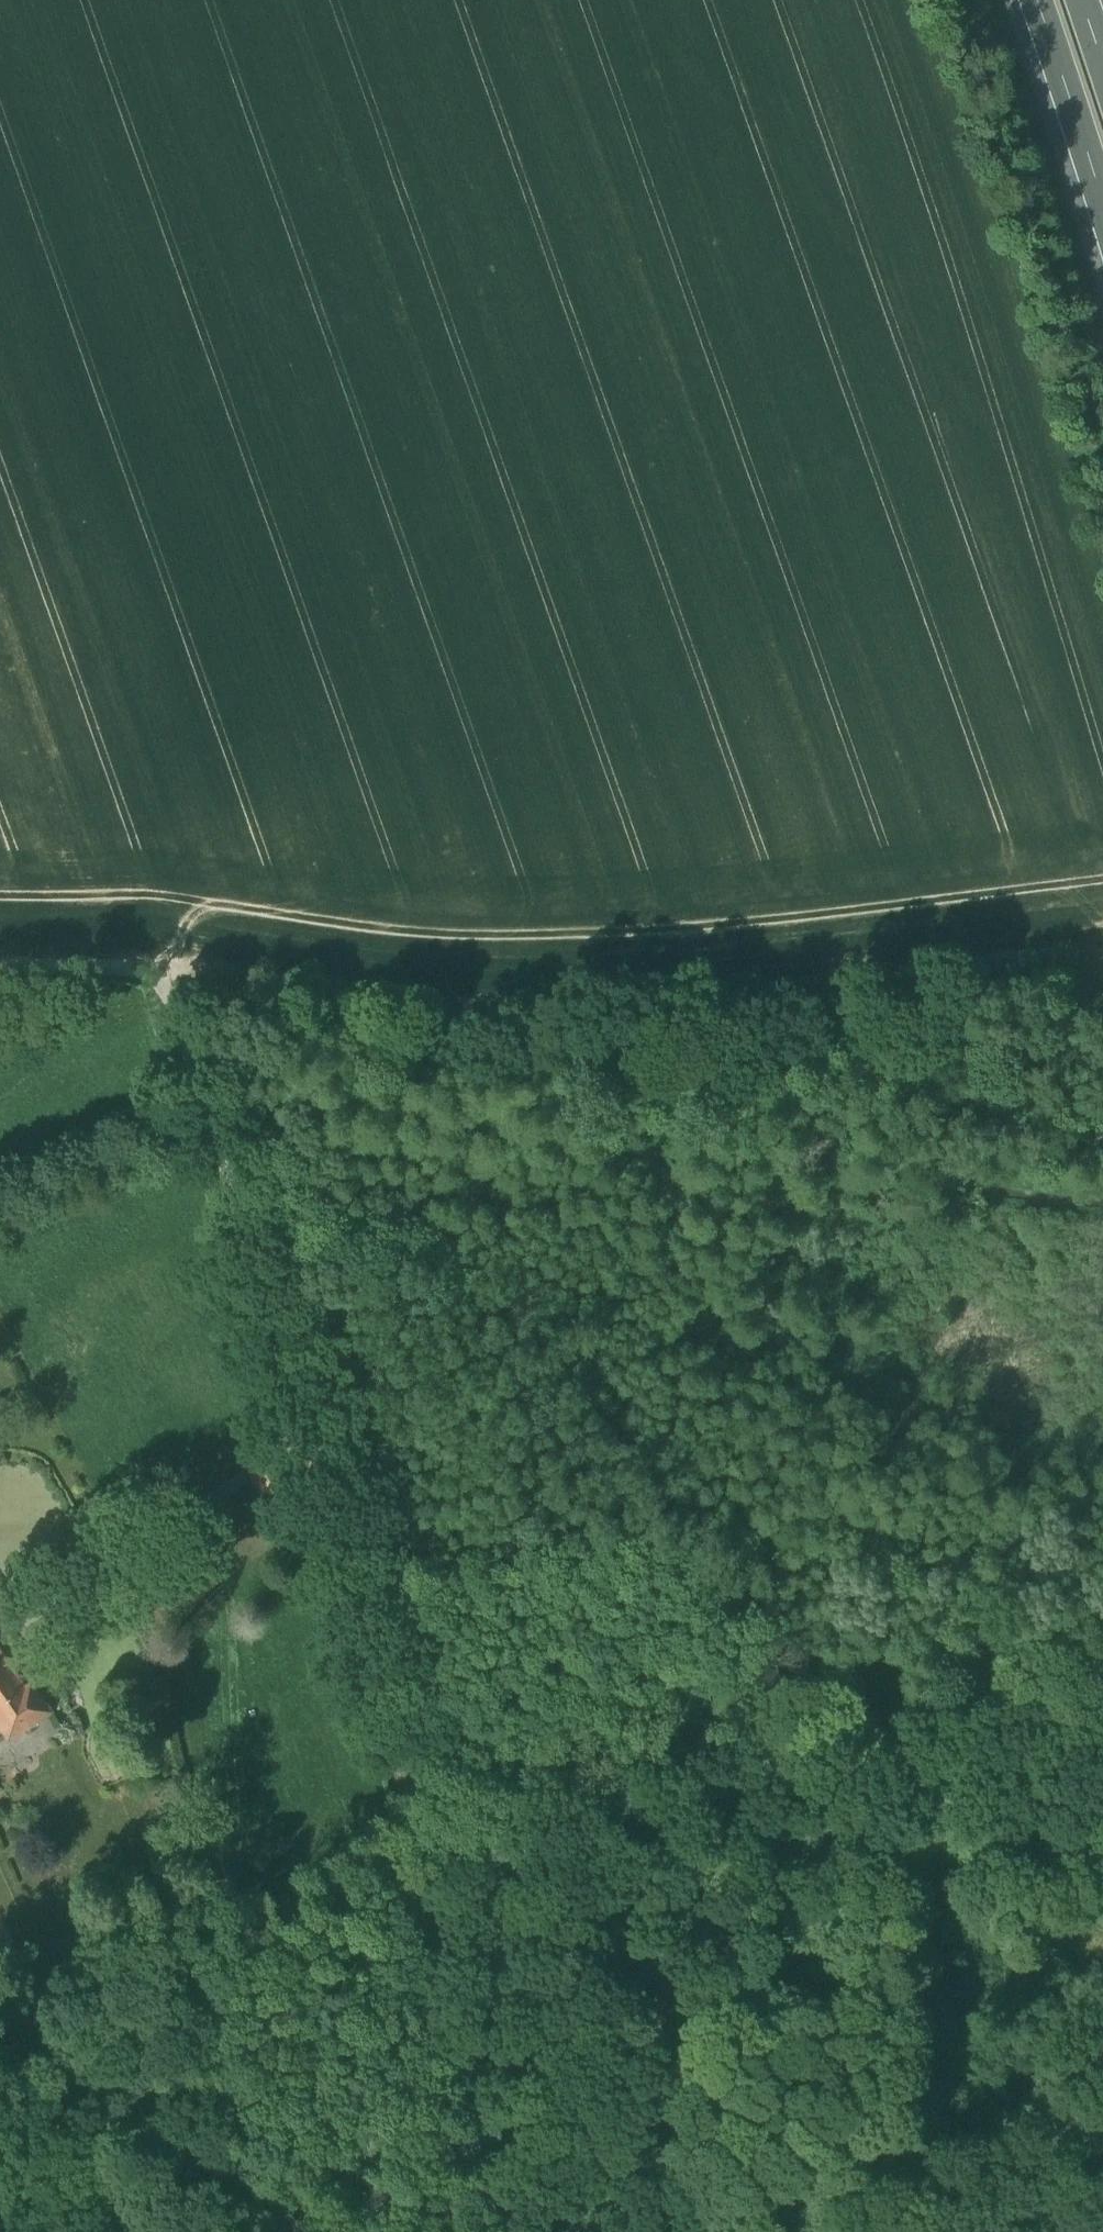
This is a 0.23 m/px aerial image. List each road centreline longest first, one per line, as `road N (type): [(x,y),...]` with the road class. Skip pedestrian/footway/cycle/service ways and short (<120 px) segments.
road 1 (unclassified): [(0,972),(194,991),(338,1483)]
road 2 (motorway): [(1036,0),(1102,195)]

